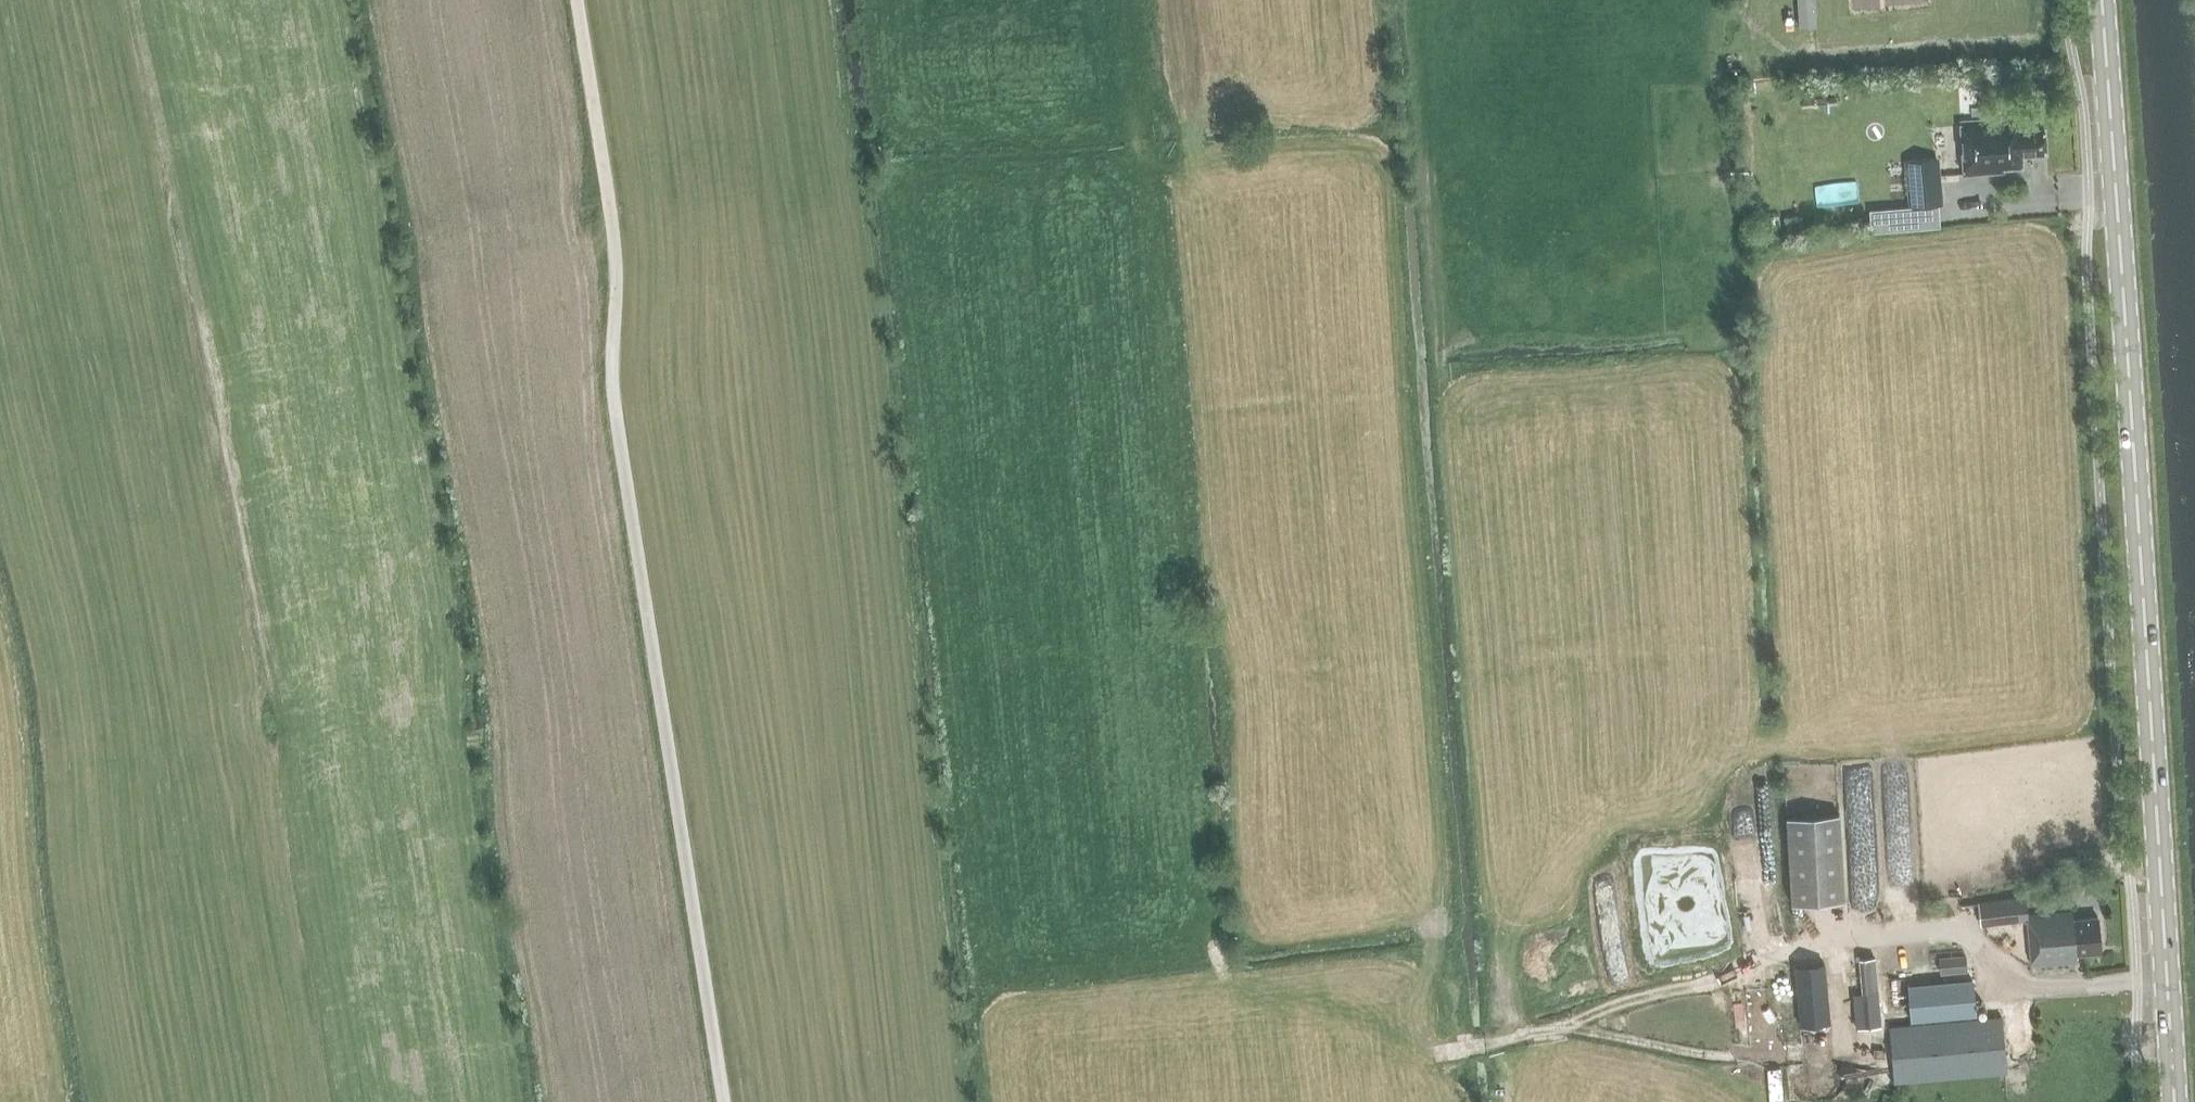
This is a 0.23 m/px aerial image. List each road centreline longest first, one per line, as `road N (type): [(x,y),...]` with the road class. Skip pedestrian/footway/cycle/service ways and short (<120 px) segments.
road 1 (track): [(723,1101),(614,404),(617,262),(575,0)]
road 2 (primary): [(2172,1101),(2096,0)]

